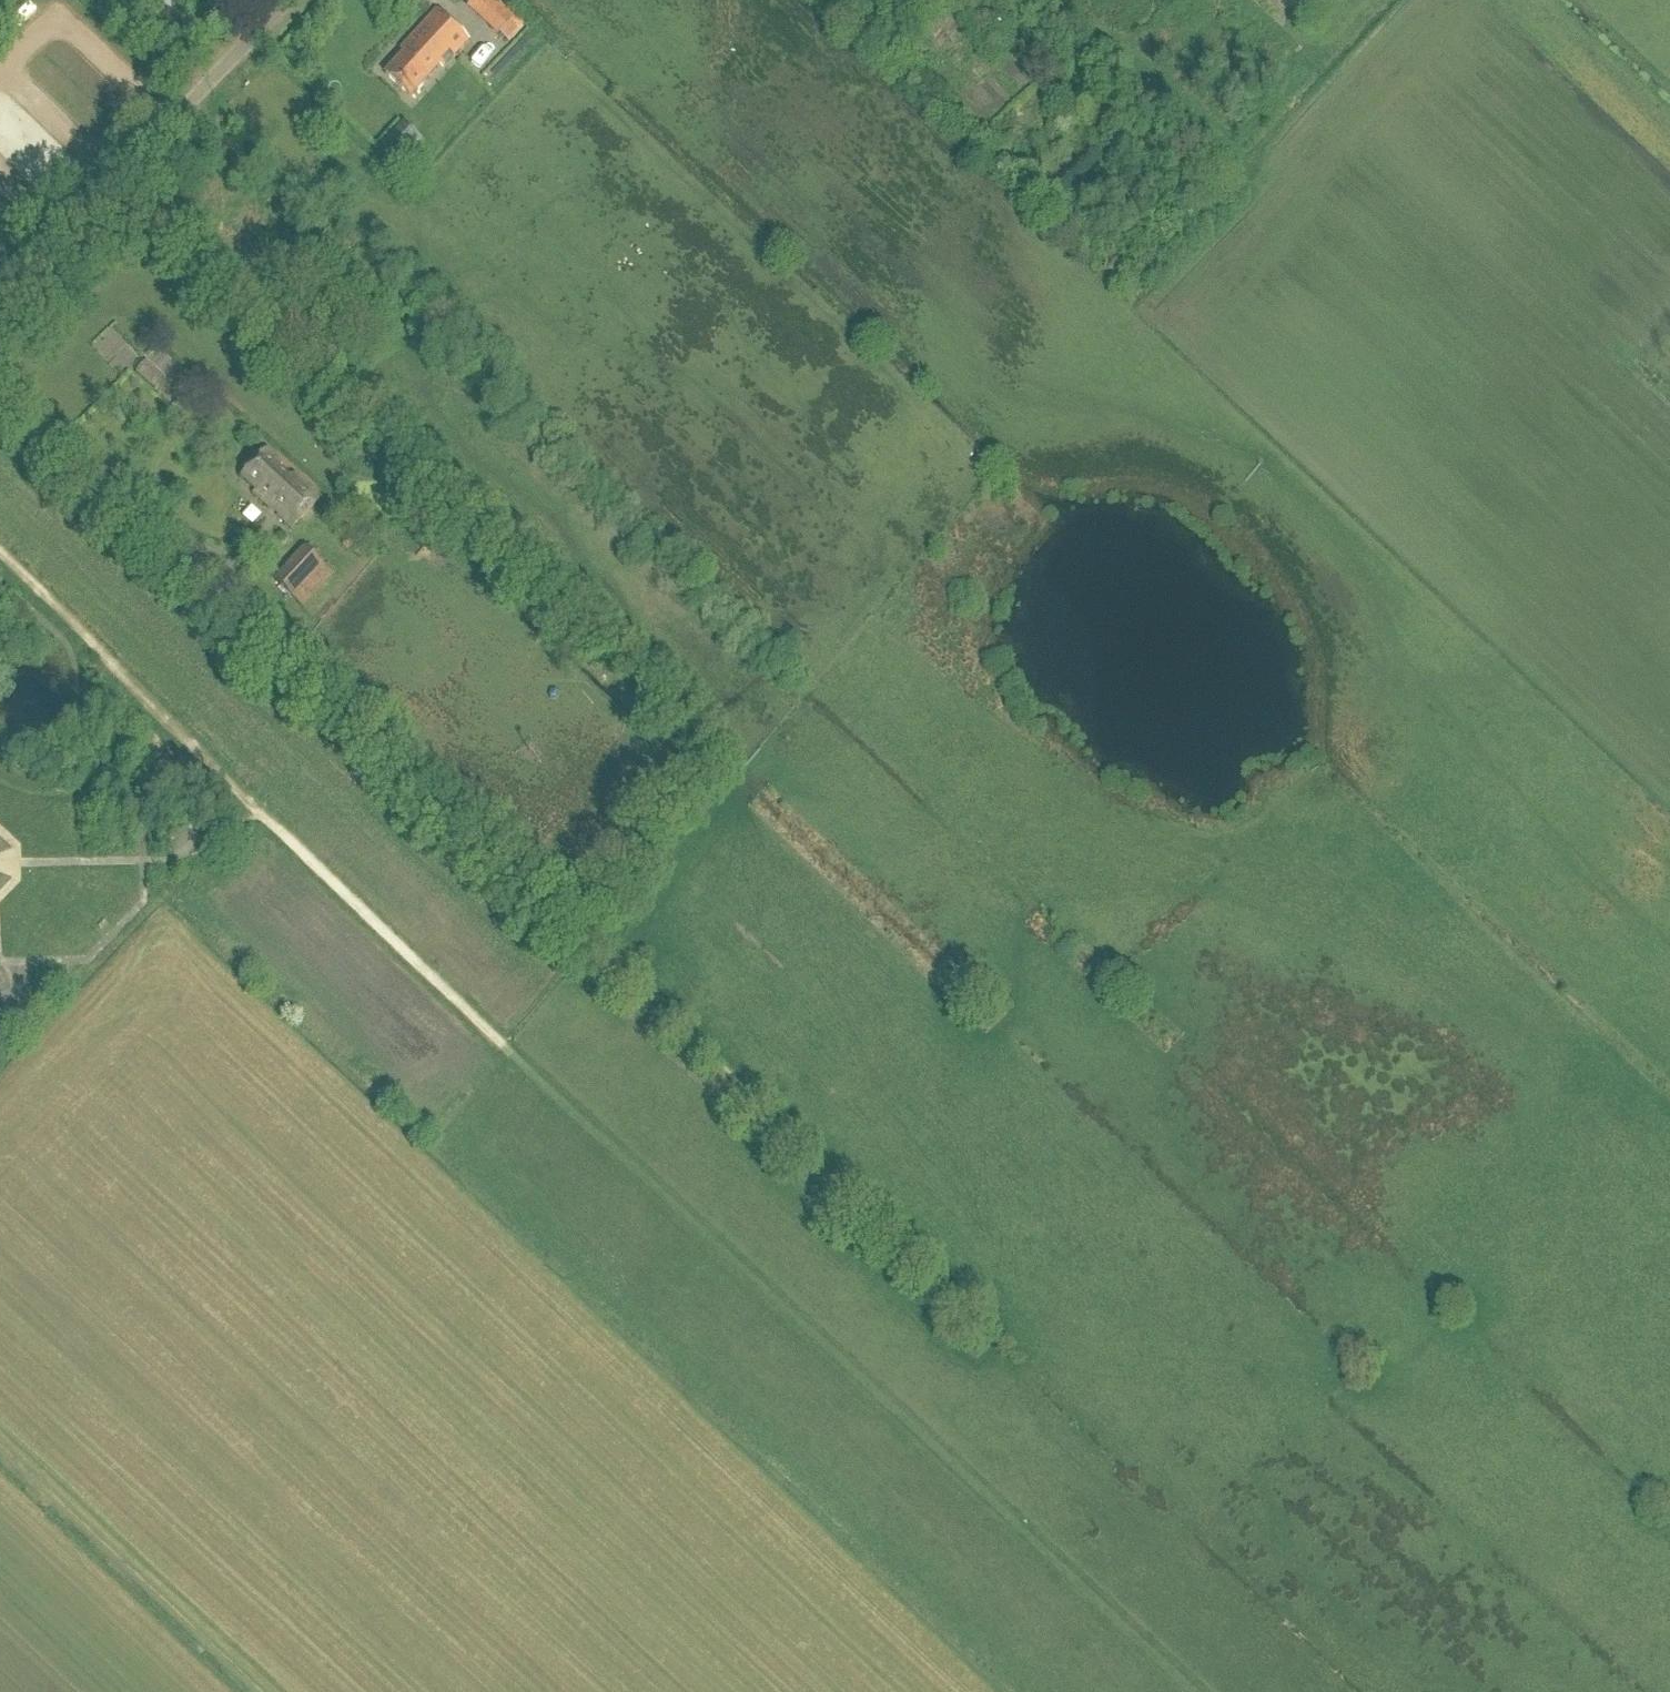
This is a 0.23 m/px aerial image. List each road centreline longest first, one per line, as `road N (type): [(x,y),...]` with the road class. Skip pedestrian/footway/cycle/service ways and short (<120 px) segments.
road 1 (track): [(1194,1691),(252,803)]
road 2 (unclassified): [(0,302),(291,0)]
road 3 (track): [(252,803),(0,551)]

